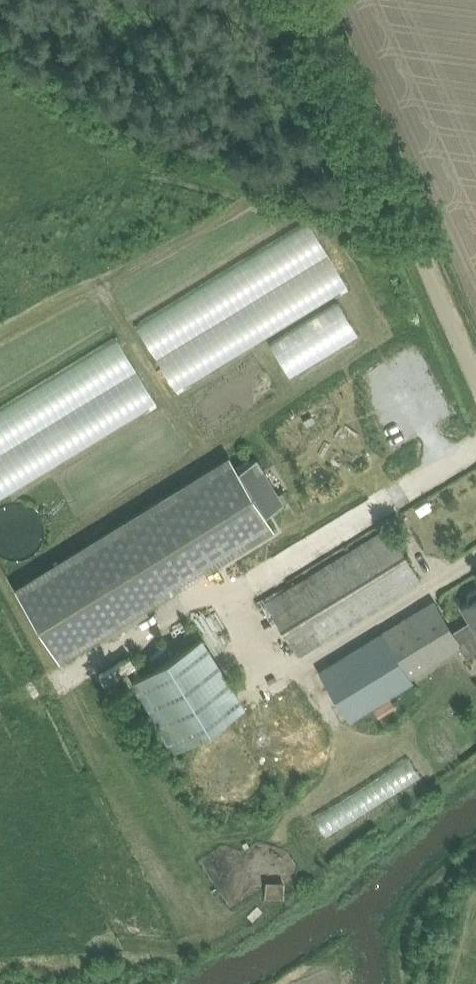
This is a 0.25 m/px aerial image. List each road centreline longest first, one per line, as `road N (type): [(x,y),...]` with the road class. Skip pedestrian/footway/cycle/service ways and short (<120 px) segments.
road 1 (unclassified): [(475,379),(306,0)]

